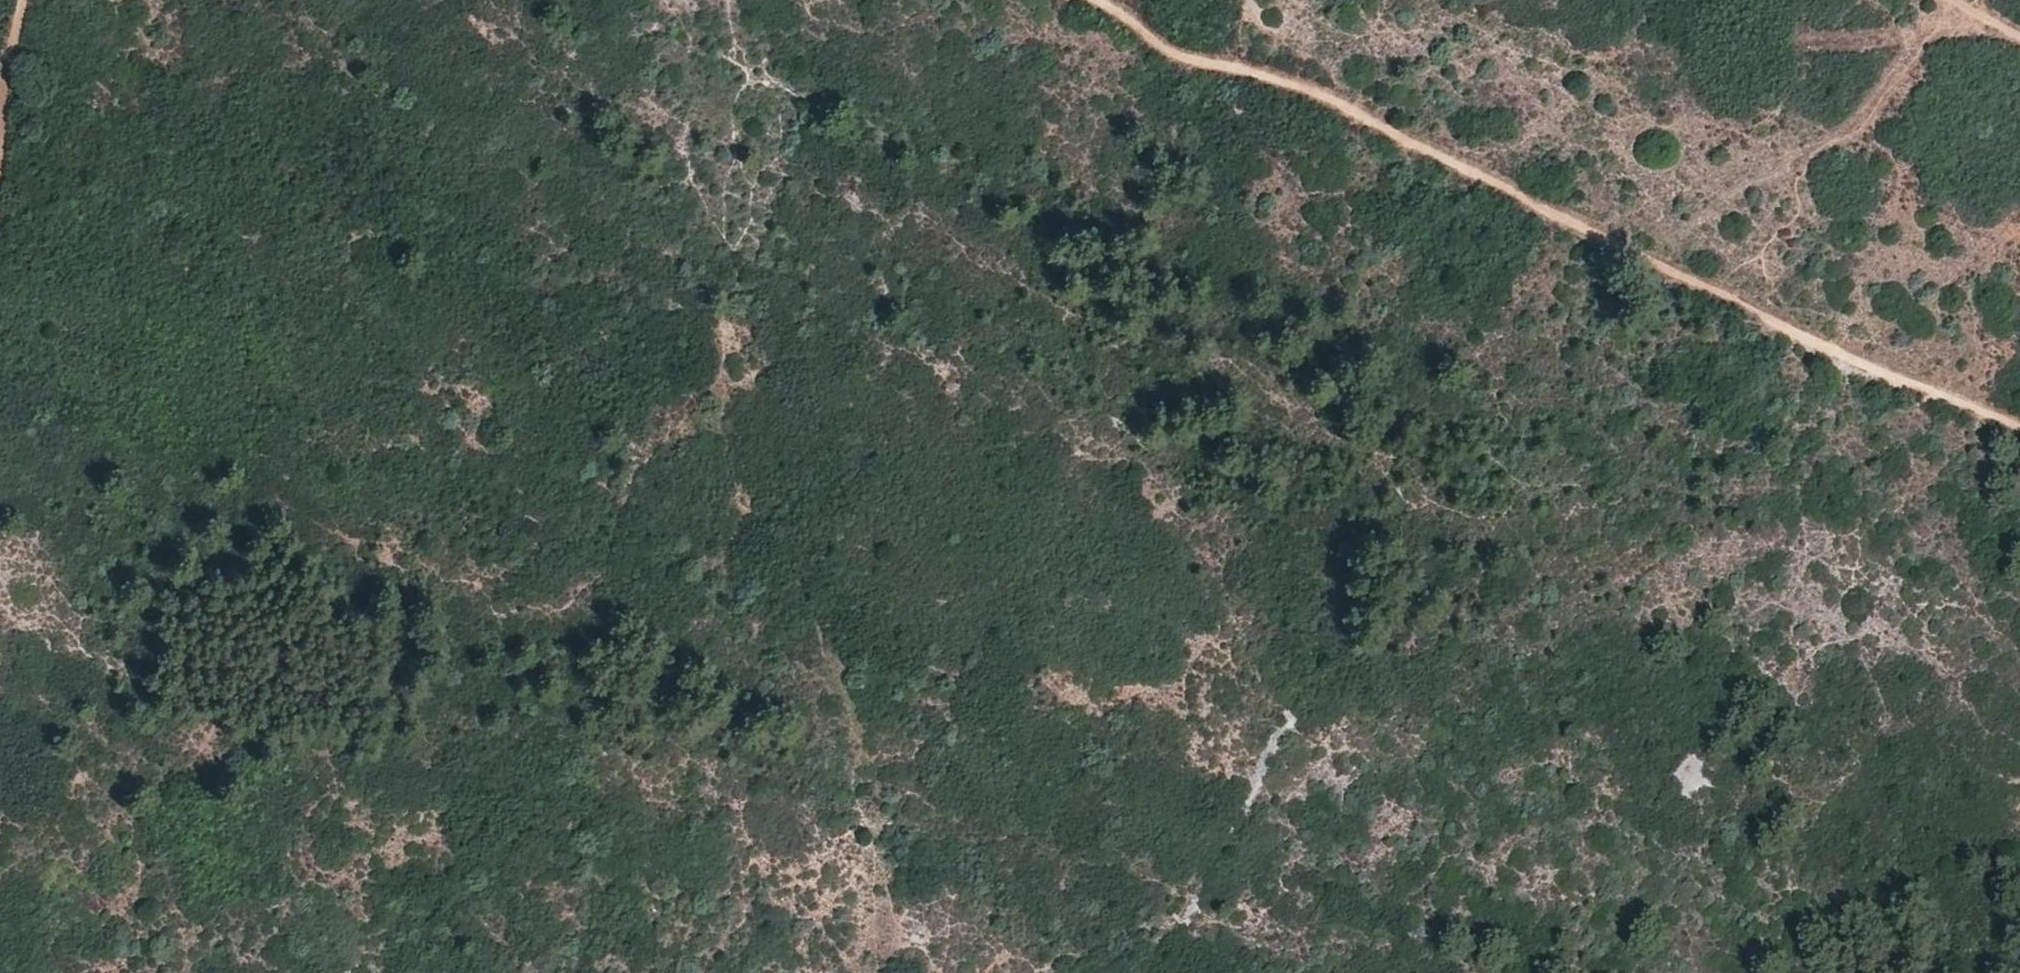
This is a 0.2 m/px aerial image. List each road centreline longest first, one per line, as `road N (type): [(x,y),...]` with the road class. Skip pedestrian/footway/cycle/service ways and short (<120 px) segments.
road 1 (track): [(1085,0),(1181,56),(1325,90),(1792,332),(2019,413)]
road 2 (track): [(26,0),(0,176)]

